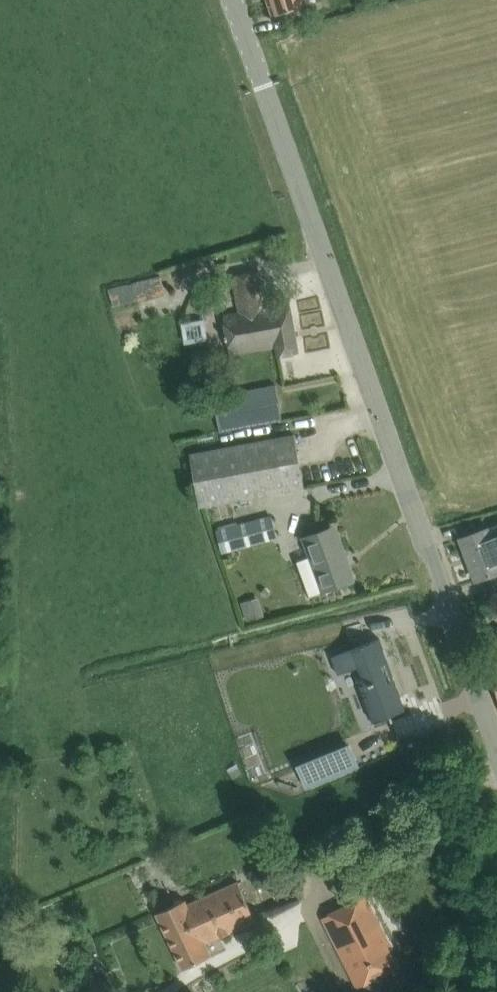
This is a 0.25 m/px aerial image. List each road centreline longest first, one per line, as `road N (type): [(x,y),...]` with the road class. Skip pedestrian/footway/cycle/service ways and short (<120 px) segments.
road 1 (tertiary): [(496,746),(235,0)]

